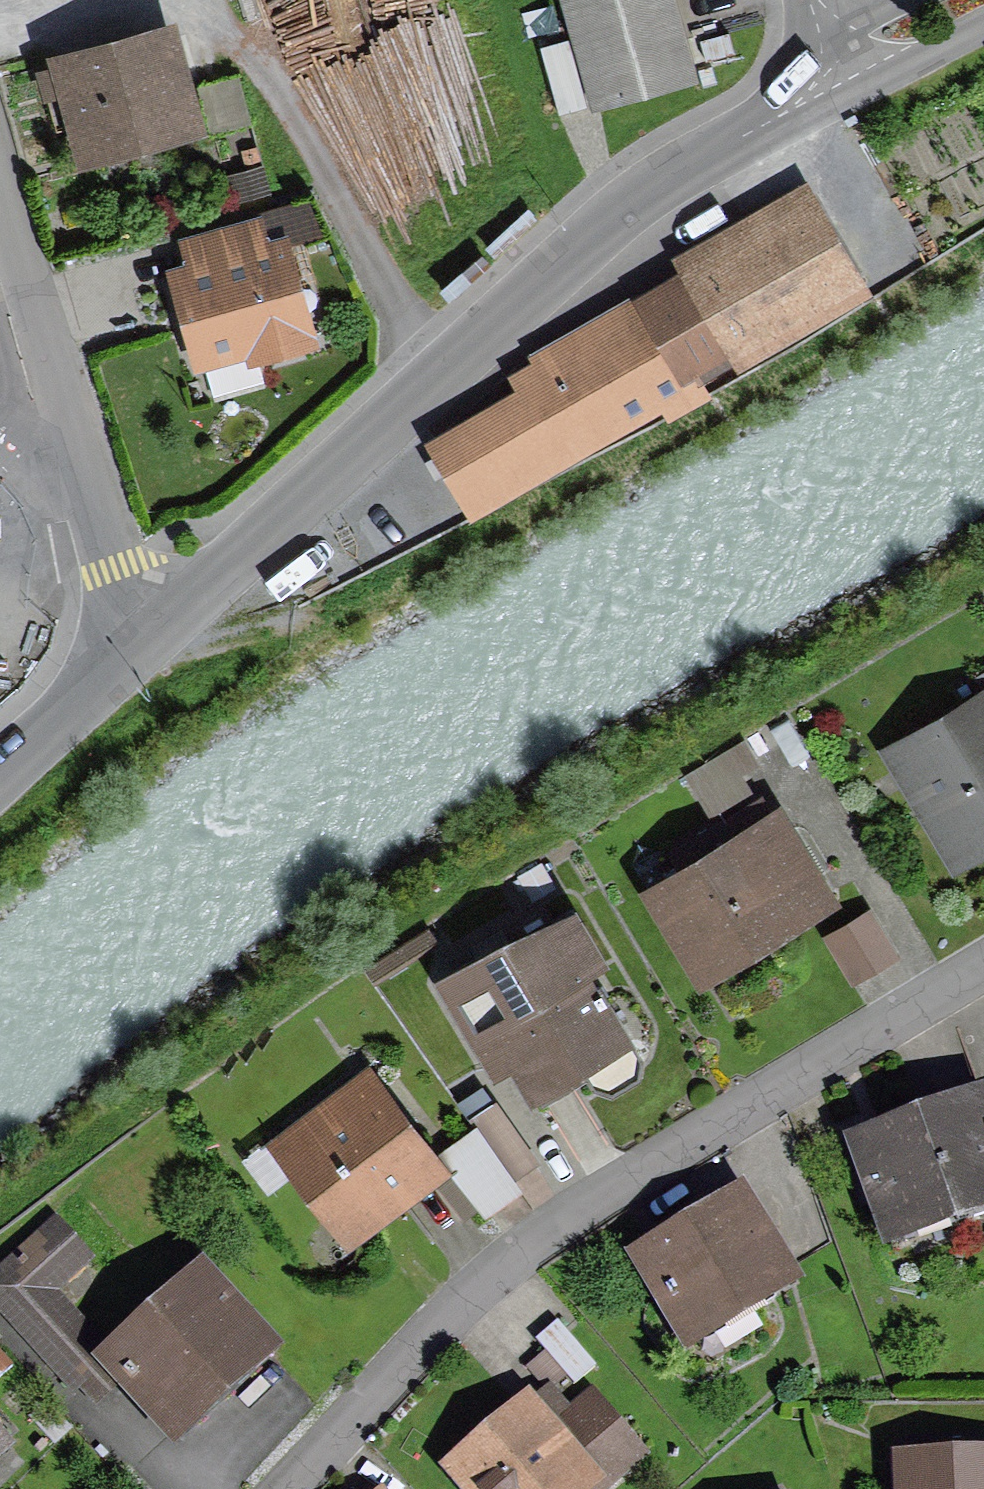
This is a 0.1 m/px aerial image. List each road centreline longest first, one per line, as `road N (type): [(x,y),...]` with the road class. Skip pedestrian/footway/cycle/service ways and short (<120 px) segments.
road 1 (residential): [(141,648),(615,218),(845,59)]
road 2 (residential): [(300,1488),(487,1284),(983,967)]
road 3 (residential): [(0,176),(141,648)]
road 4 (residential): [(0,776),(141,648)]
road 5 (residential): [(845,59),(970,0)]

